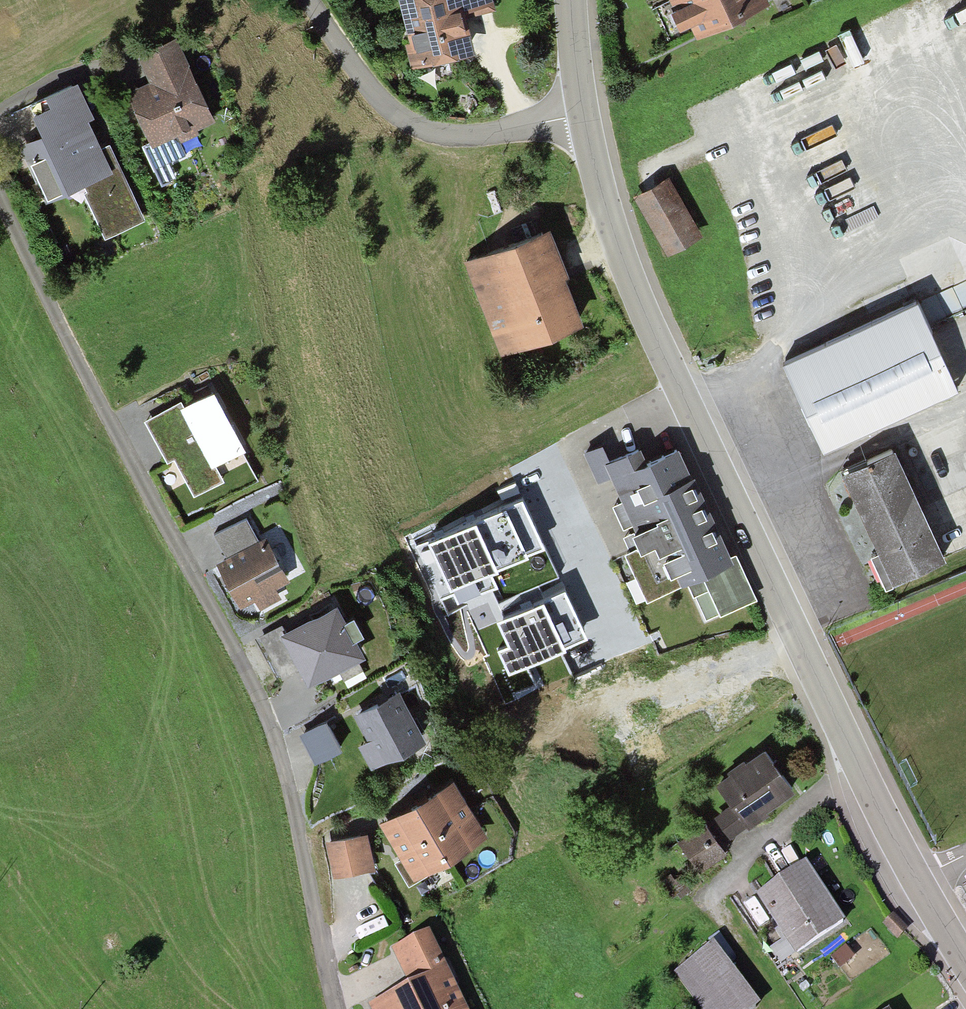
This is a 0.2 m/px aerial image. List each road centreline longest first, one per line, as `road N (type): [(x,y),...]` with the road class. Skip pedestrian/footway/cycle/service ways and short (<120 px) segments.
road 1 (residential): [(0,205),(79,372),(272,727),(333,1008)]
road 2 (tertiary): [(583,116),(606,218),(639,307),(917,878)]
road 3 (unclassified): [(583,116),(453,136),(410,127),(378,102),(307,0)]

